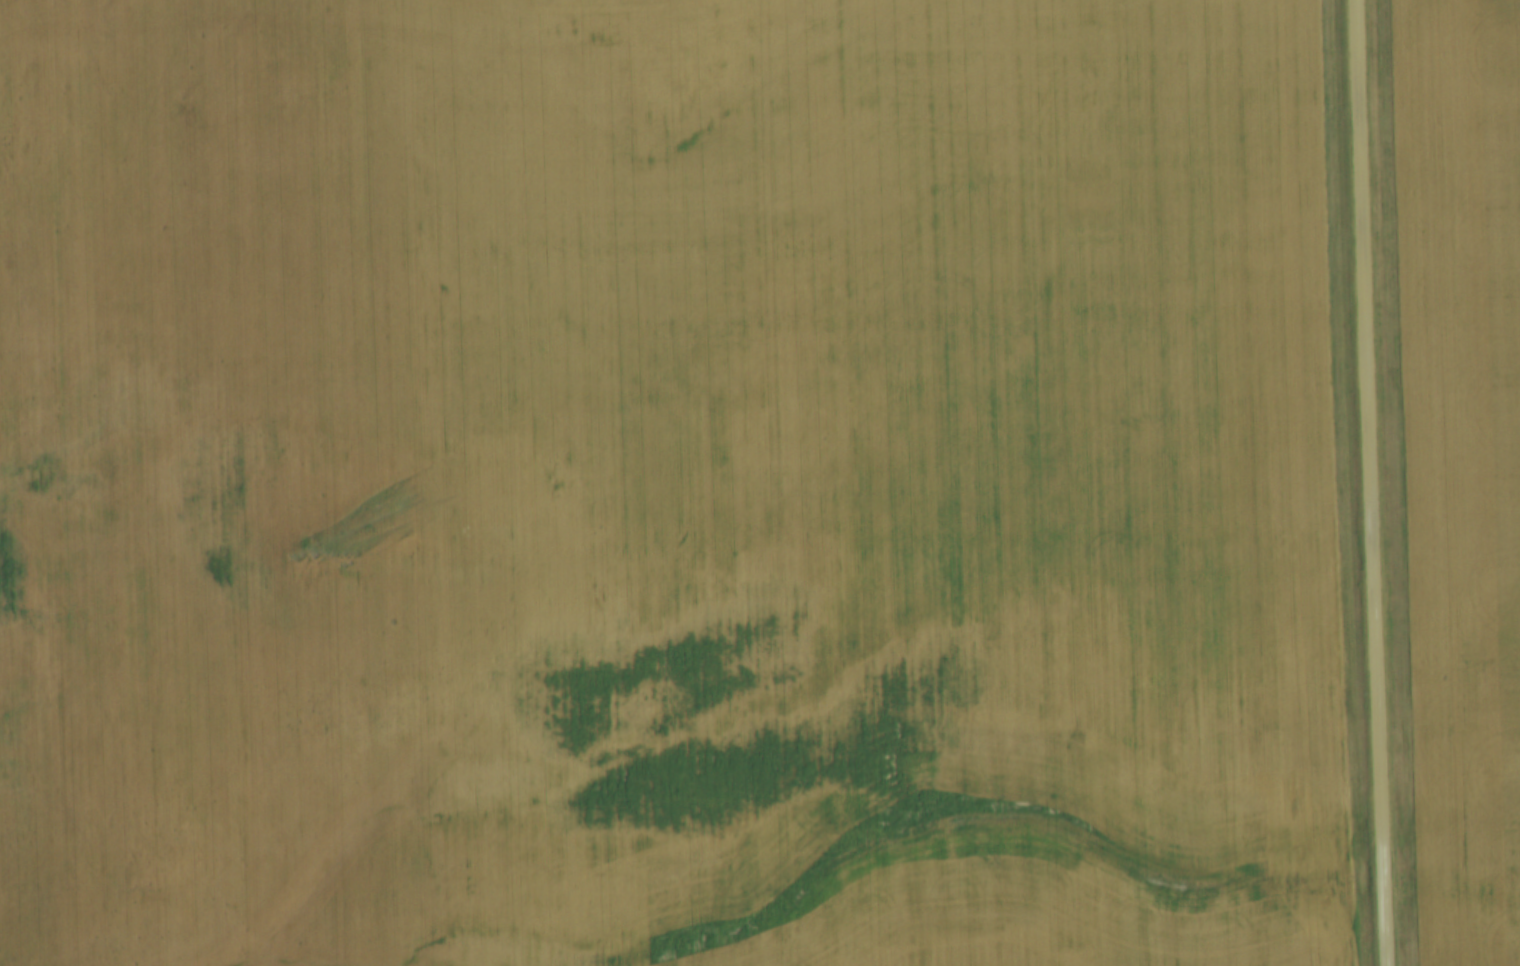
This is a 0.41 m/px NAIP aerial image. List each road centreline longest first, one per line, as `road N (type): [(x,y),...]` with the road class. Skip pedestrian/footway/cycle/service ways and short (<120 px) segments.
road 1 (tertiary): [(1388,965),(1357,0)]

